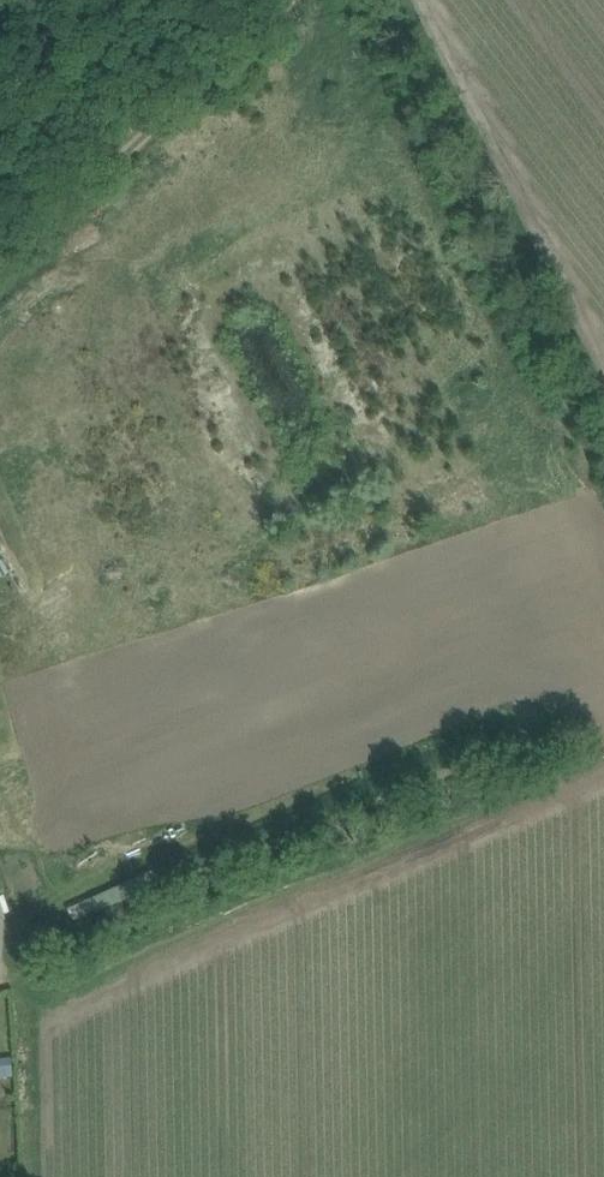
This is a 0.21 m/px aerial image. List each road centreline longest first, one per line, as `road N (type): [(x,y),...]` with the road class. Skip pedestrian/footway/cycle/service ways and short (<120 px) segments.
road 1 (track): [(0,242),(271,0)]

